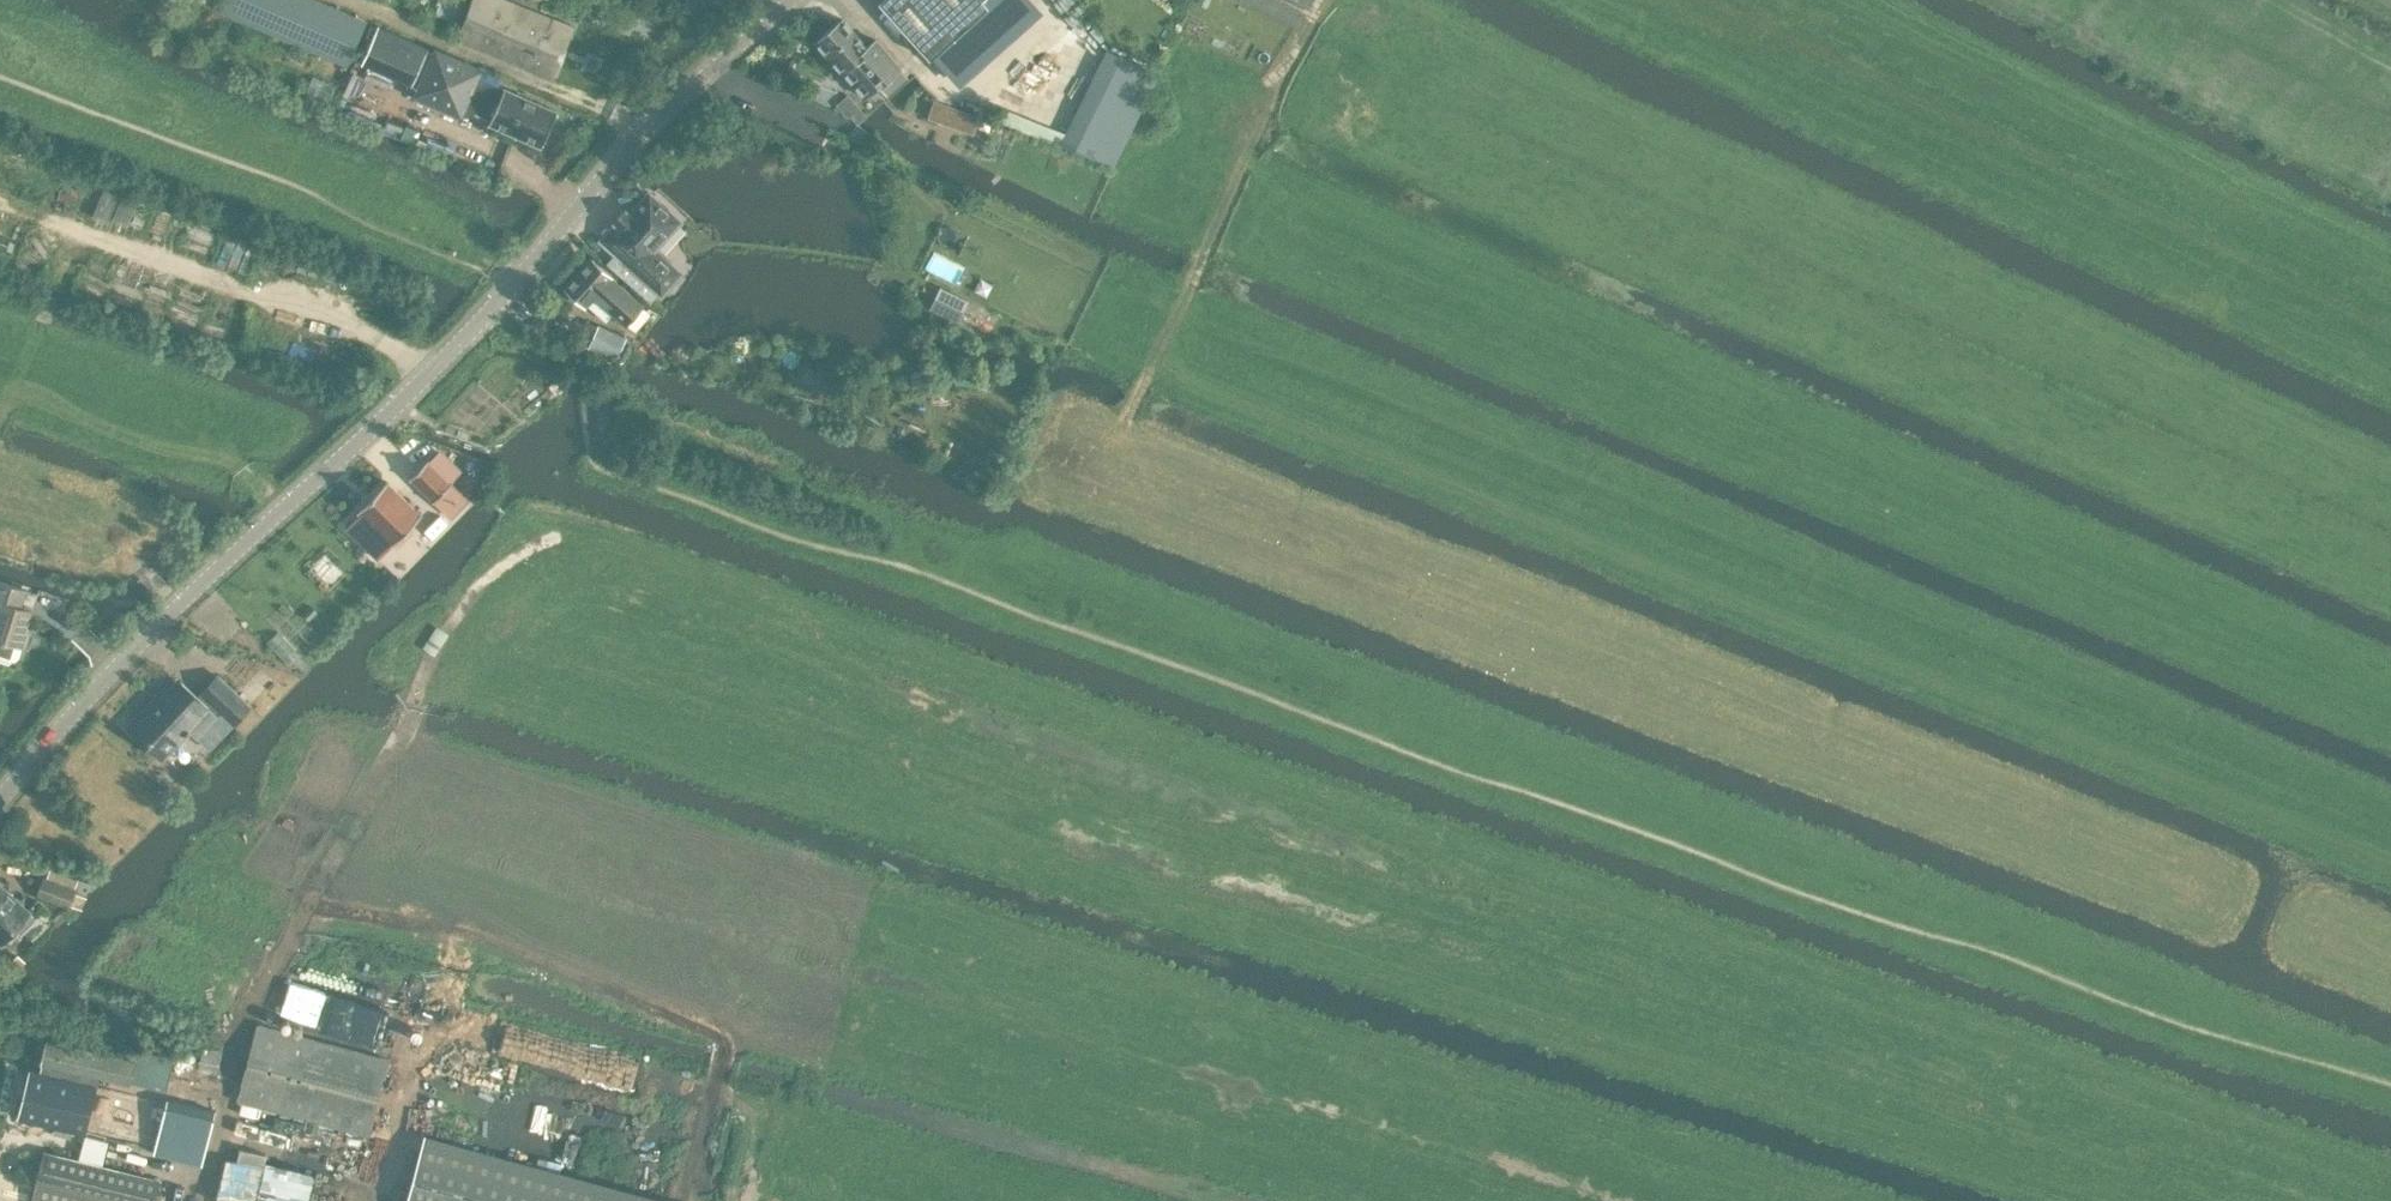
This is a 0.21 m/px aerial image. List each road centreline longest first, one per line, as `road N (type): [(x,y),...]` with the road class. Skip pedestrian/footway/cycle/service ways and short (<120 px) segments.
road 1 (tertiary): [(0,795),(121,661),(475,322),(634,134),(790,0)]
road 2 (track): [(554,546),(463,605),(308,882),(220,1059),(223,1131),(204,1200)]

